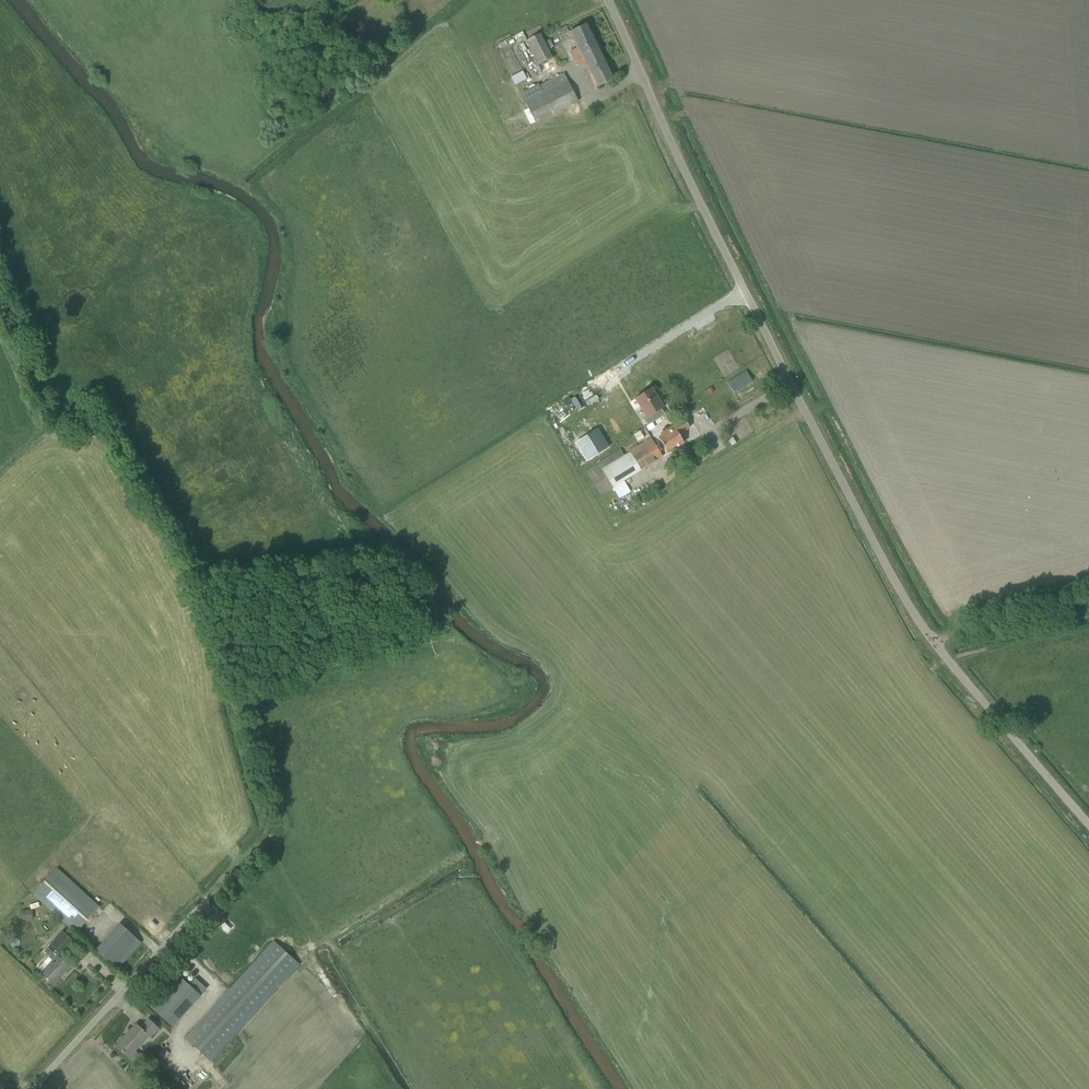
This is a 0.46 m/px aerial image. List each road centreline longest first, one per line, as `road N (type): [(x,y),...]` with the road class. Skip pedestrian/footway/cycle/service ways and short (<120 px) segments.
road 1 (unclassified): [(1088,828),(929,640),(896,587),(695,195),(606,0)]
road 2 (track): [(124,991),(267,839)]
road 3 (unclassified): [(31,1088),(124,991)]

